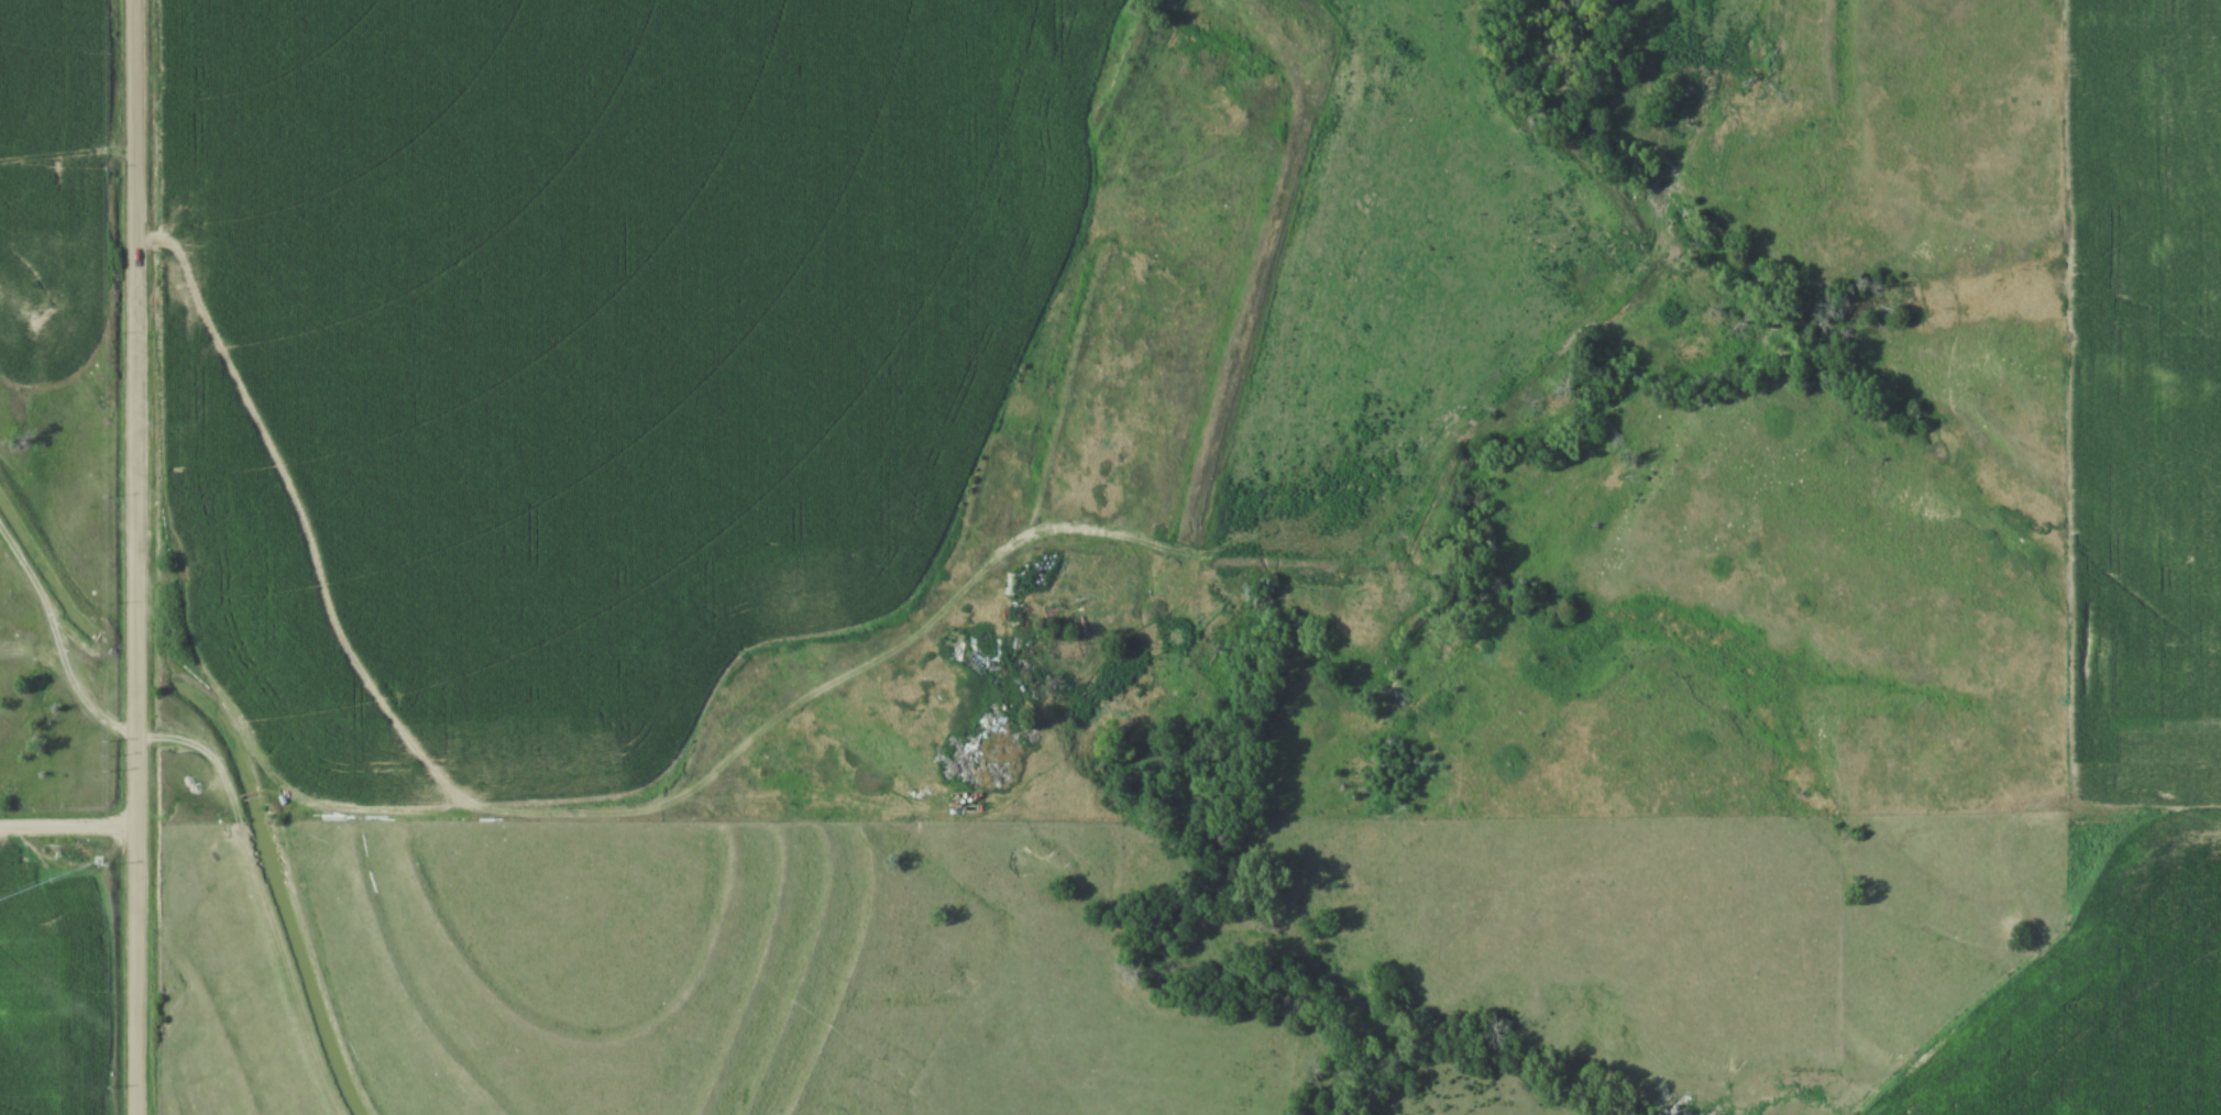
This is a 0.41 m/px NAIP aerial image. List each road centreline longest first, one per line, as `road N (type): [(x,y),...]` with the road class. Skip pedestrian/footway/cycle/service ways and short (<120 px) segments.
road 1 (tertiary): [(128,0),(132,1114)]
road 2 (residential): [(132,829),(0,832)]

